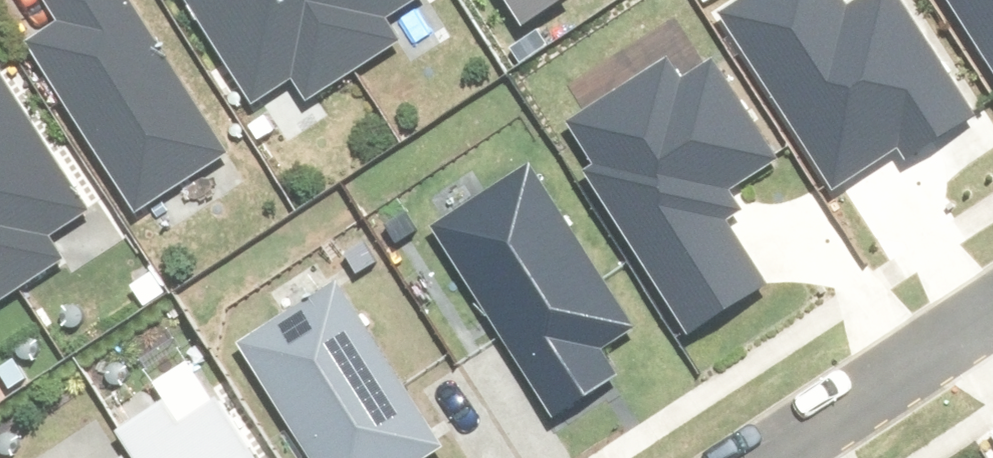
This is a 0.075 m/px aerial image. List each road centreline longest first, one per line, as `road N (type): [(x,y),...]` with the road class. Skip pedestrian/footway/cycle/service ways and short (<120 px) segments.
road 1 (residential): [(768,457),(992,311)]

